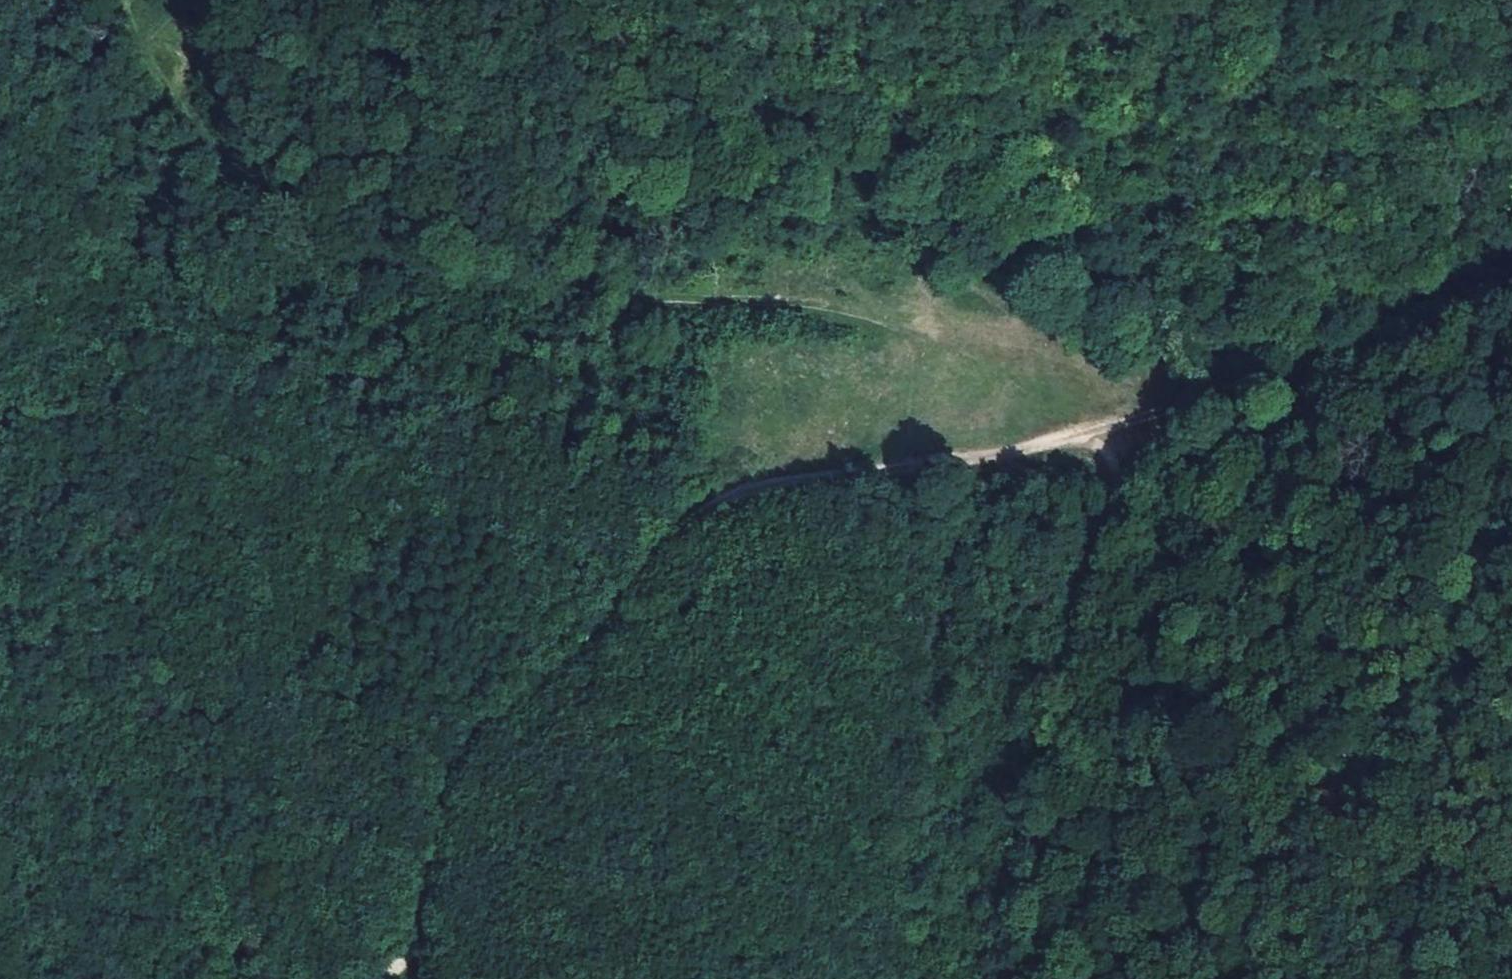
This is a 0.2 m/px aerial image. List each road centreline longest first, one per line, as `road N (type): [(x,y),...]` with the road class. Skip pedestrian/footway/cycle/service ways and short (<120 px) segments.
road 1 (track): [(382,978),(414,942),(446,792),(468,744),(568,667),(684,521),(745,492),(915,469),(1111,428)]
road 2 (track): [(1111,428),(1113,513),(1064,723),(1041,978)]
road 3 (track): [(0,648),(65,775),(101,823),(210,944),(264,978)]

